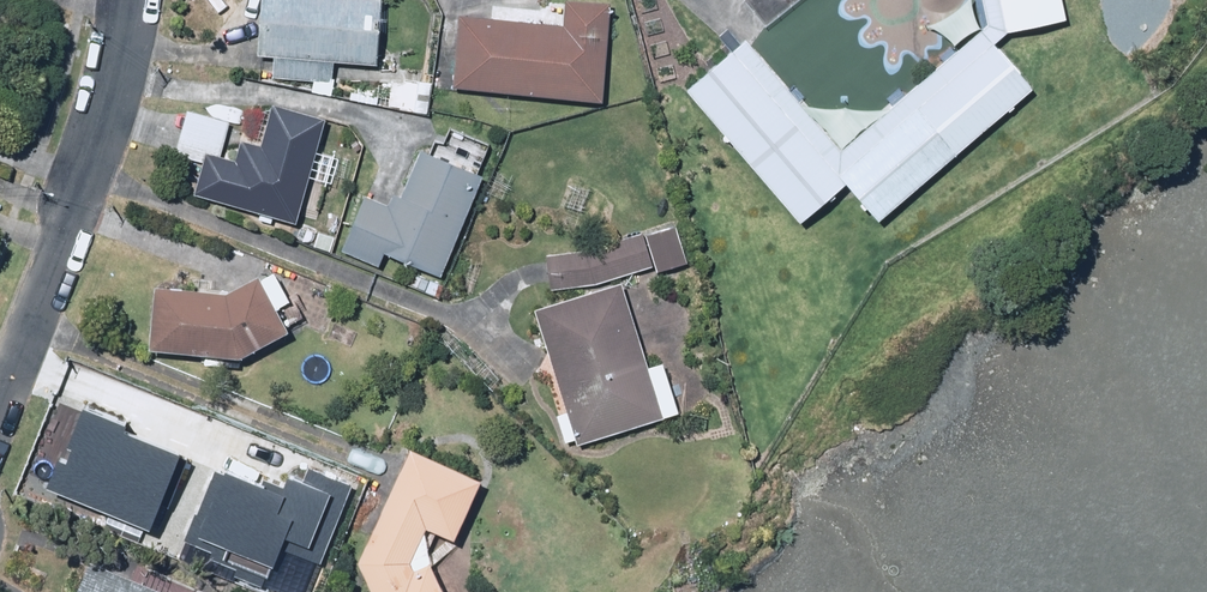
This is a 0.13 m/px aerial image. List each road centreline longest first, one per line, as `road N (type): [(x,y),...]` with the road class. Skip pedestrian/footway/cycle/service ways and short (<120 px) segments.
road 1 (residential): [(126,0),(61,251),(0,392)]

